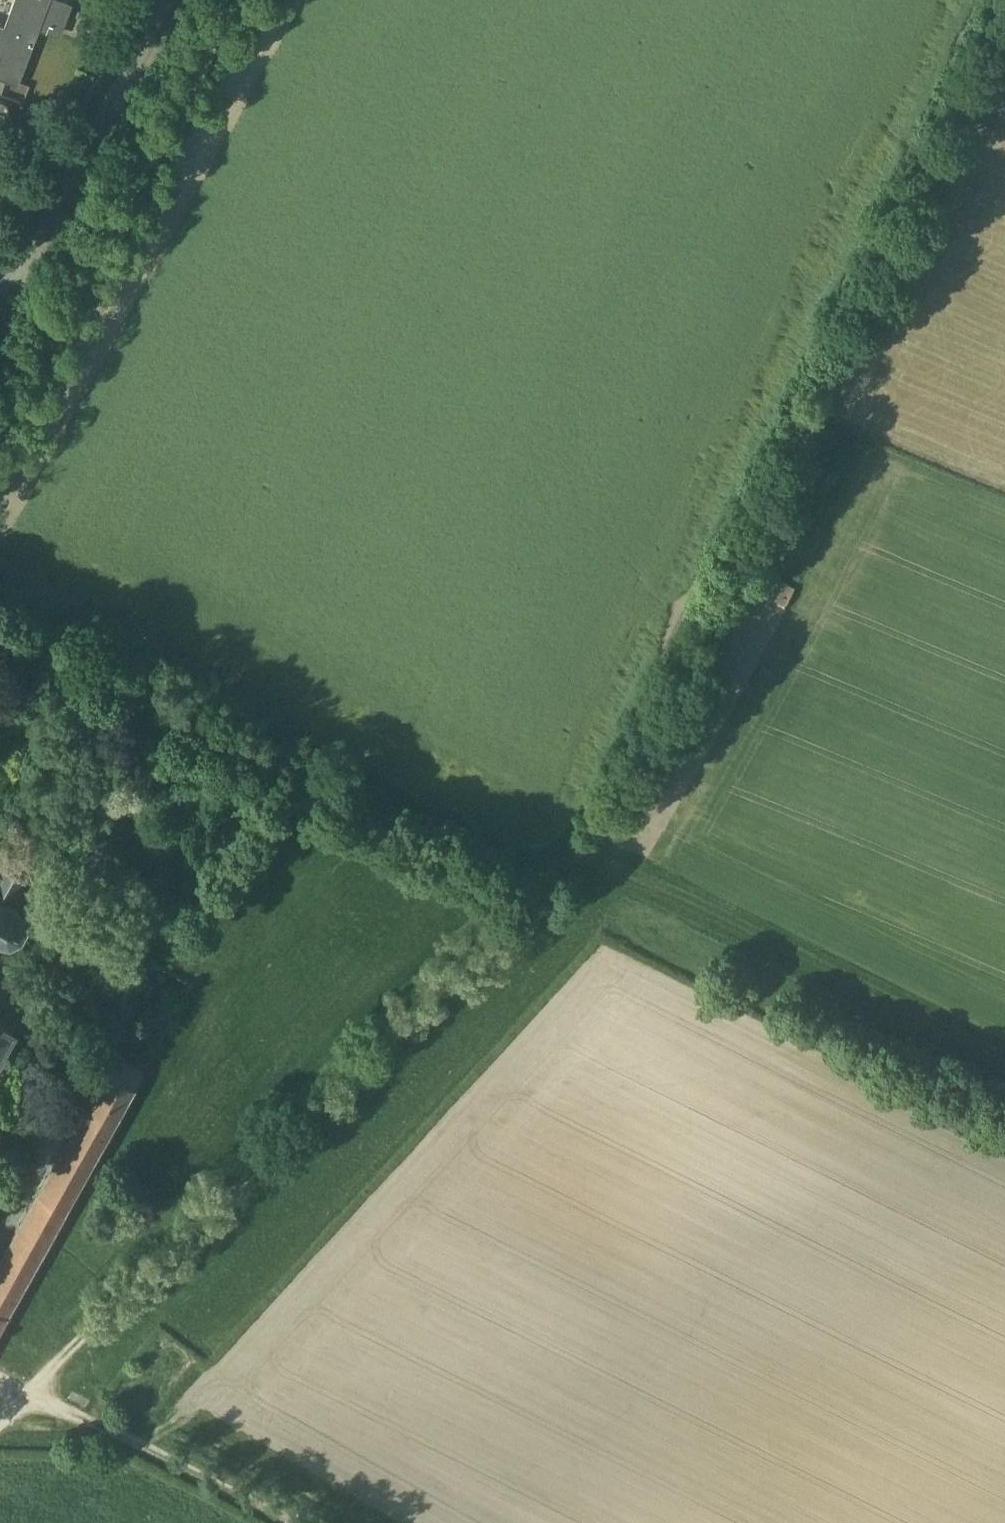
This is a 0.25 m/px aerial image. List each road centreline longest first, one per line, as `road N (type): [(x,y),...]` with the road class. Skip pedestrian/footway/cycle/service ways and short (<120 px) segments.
road 1 (track): [(0,632),(522,894),(520,915),(99,1318),(12,1411)]
road 2 (unclassified): [(0,422),(237,0)]
road 3 (track): [(272,1522),(34,1409),(12,1411),(0,1425)]

